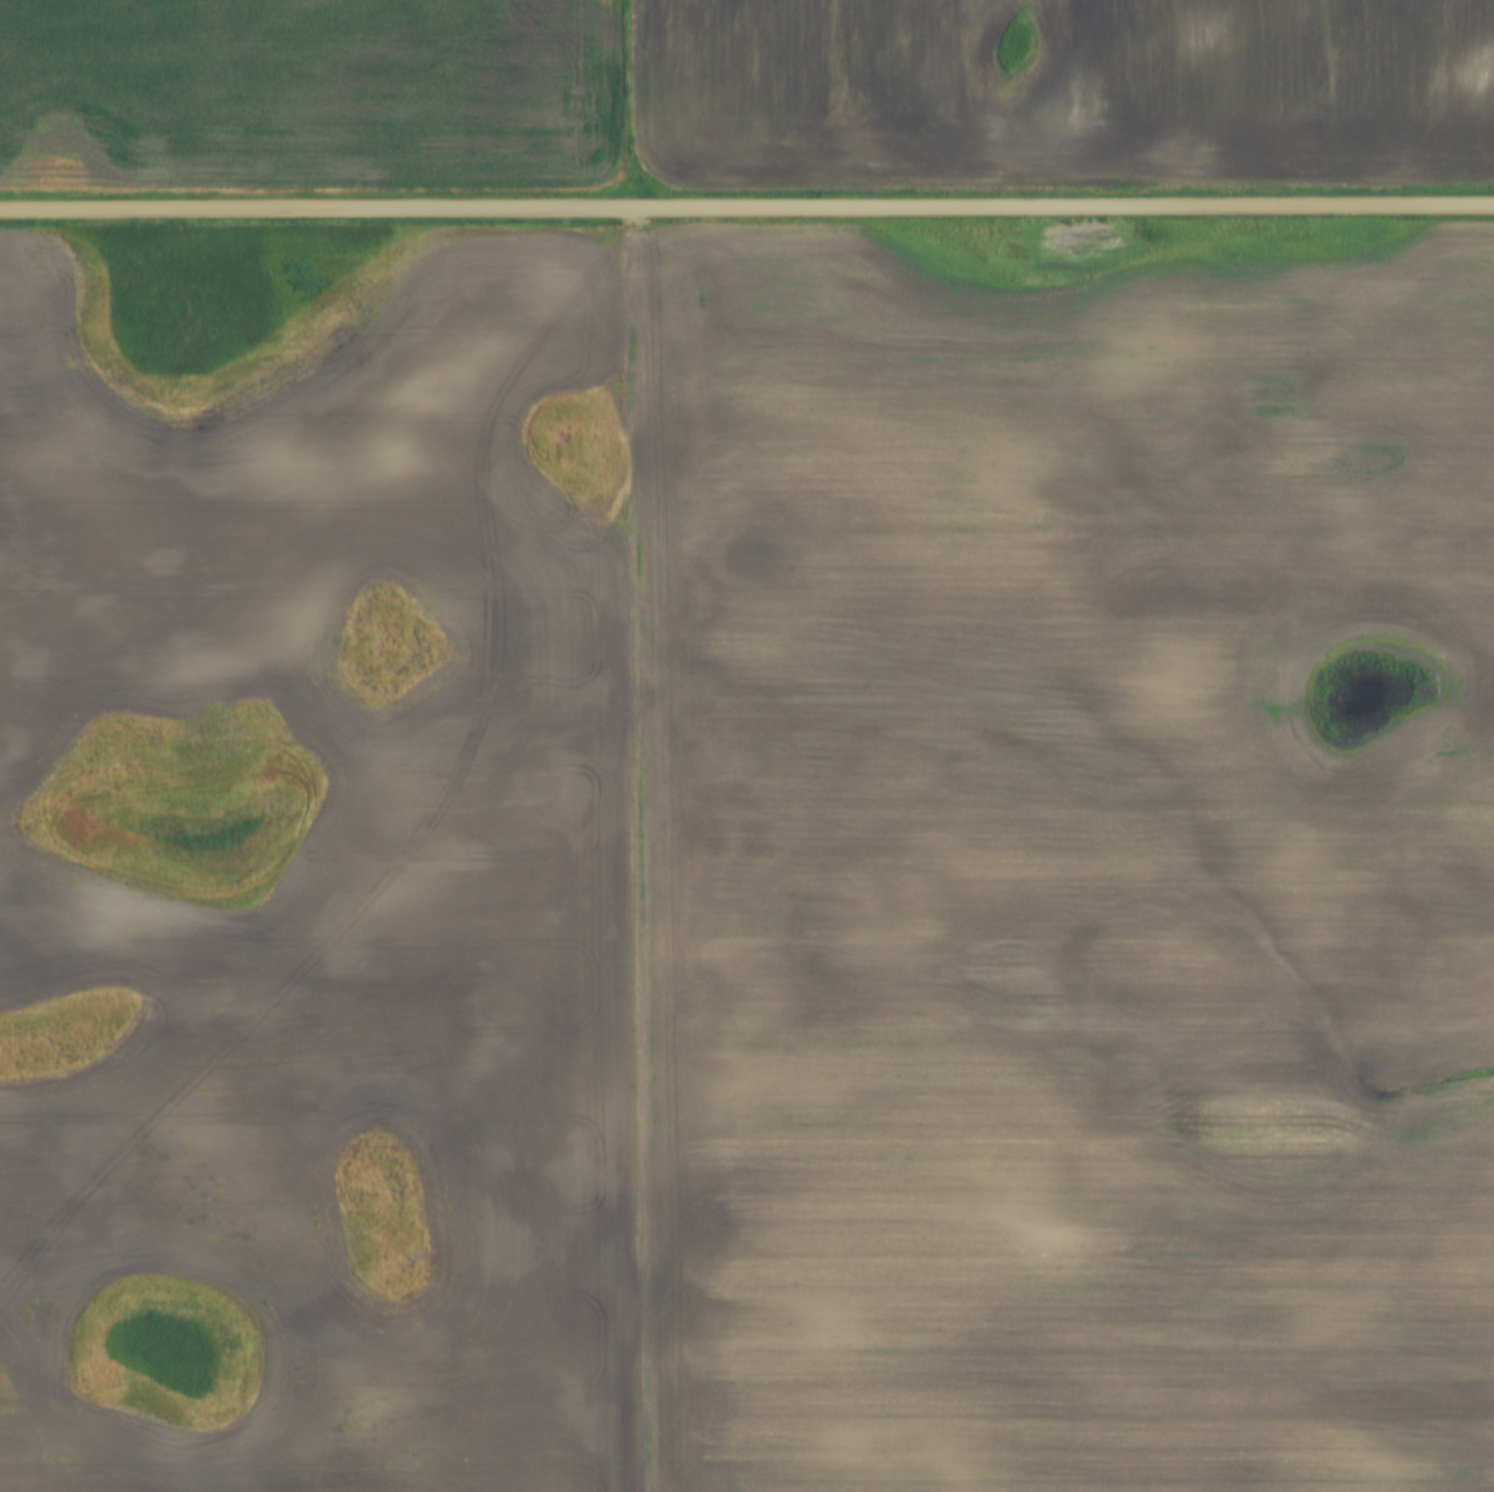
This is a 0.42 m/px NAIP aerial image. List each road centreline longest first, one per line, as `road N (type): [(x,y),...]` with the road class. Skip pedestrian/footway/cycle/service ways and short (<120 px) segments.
road 1 (tertiary): [(0,214),(1493,209)]

